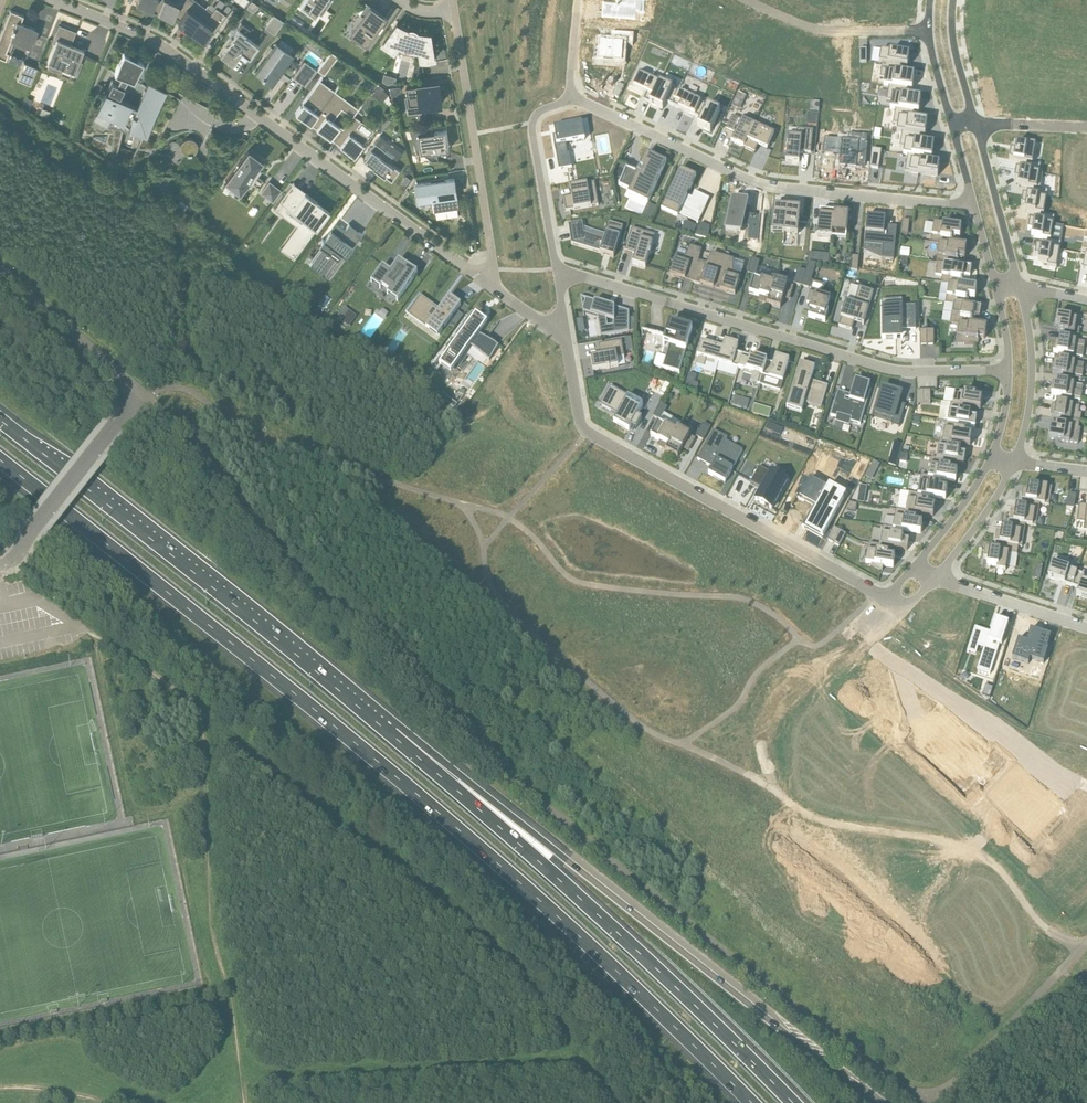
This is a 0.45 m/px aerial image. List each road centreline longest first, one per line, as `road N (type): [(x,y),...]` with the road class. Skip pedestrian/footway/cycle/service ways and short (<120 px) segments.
road 1 (unclassified): [(144,398),(251,523),(497,763),(694,928),(910,1092),(943,1090),(1086,943)]
road 2 (trunk): [(0,459),(535,894),(752,1102)]
road 3 (track): [(244,1102),(214,939),(206,747),(195,714),(175,688),(11,561)]
road 4 (trunk): [(874,1102),(557,852),(394,737)]
road 5 (trunk): [(794,1102),(653,963),(394,737)]
road 6 (residential): [(485,282),(159,47),(51,0)]
road 7 (trunk): [(394,737),(0,420)]
road 8 (residential): [(557,276),(609,284),(887,368),(1010,369)]
road 9 (residential): [(889,597),(586,432),(564,323)]
road 10 (residential): [(572,102),(749,181),(974,204)]
road 11 (residential): [(485,282),(493,260),(454,11)]
road 12 (unclassified): [(0,565),(20,551),(144,398)]
road 13 (residential): [(557,276),(533,127),(547,108),(572,102)]
road 14 (unclassified): [(144,398),(0,269)]
road 15 (residential): [(914,31),(818,30),(745,0)]
road 16 (residential): [(1016,460),(1033,372),(1021,295)]
road 17 (residential): [(937,577),(1086,628)]
road 18 (residential): [(1016,275),(977,128)]
road 19 (residential): [(937,577),(1016,460)]
road 20 (residential): [(994,451),(914,566)]
road 21 (residential): [(930,0),(932,50),(951,123)]
road 22 (residential): [(974,117),(951,44),(950,0)]

